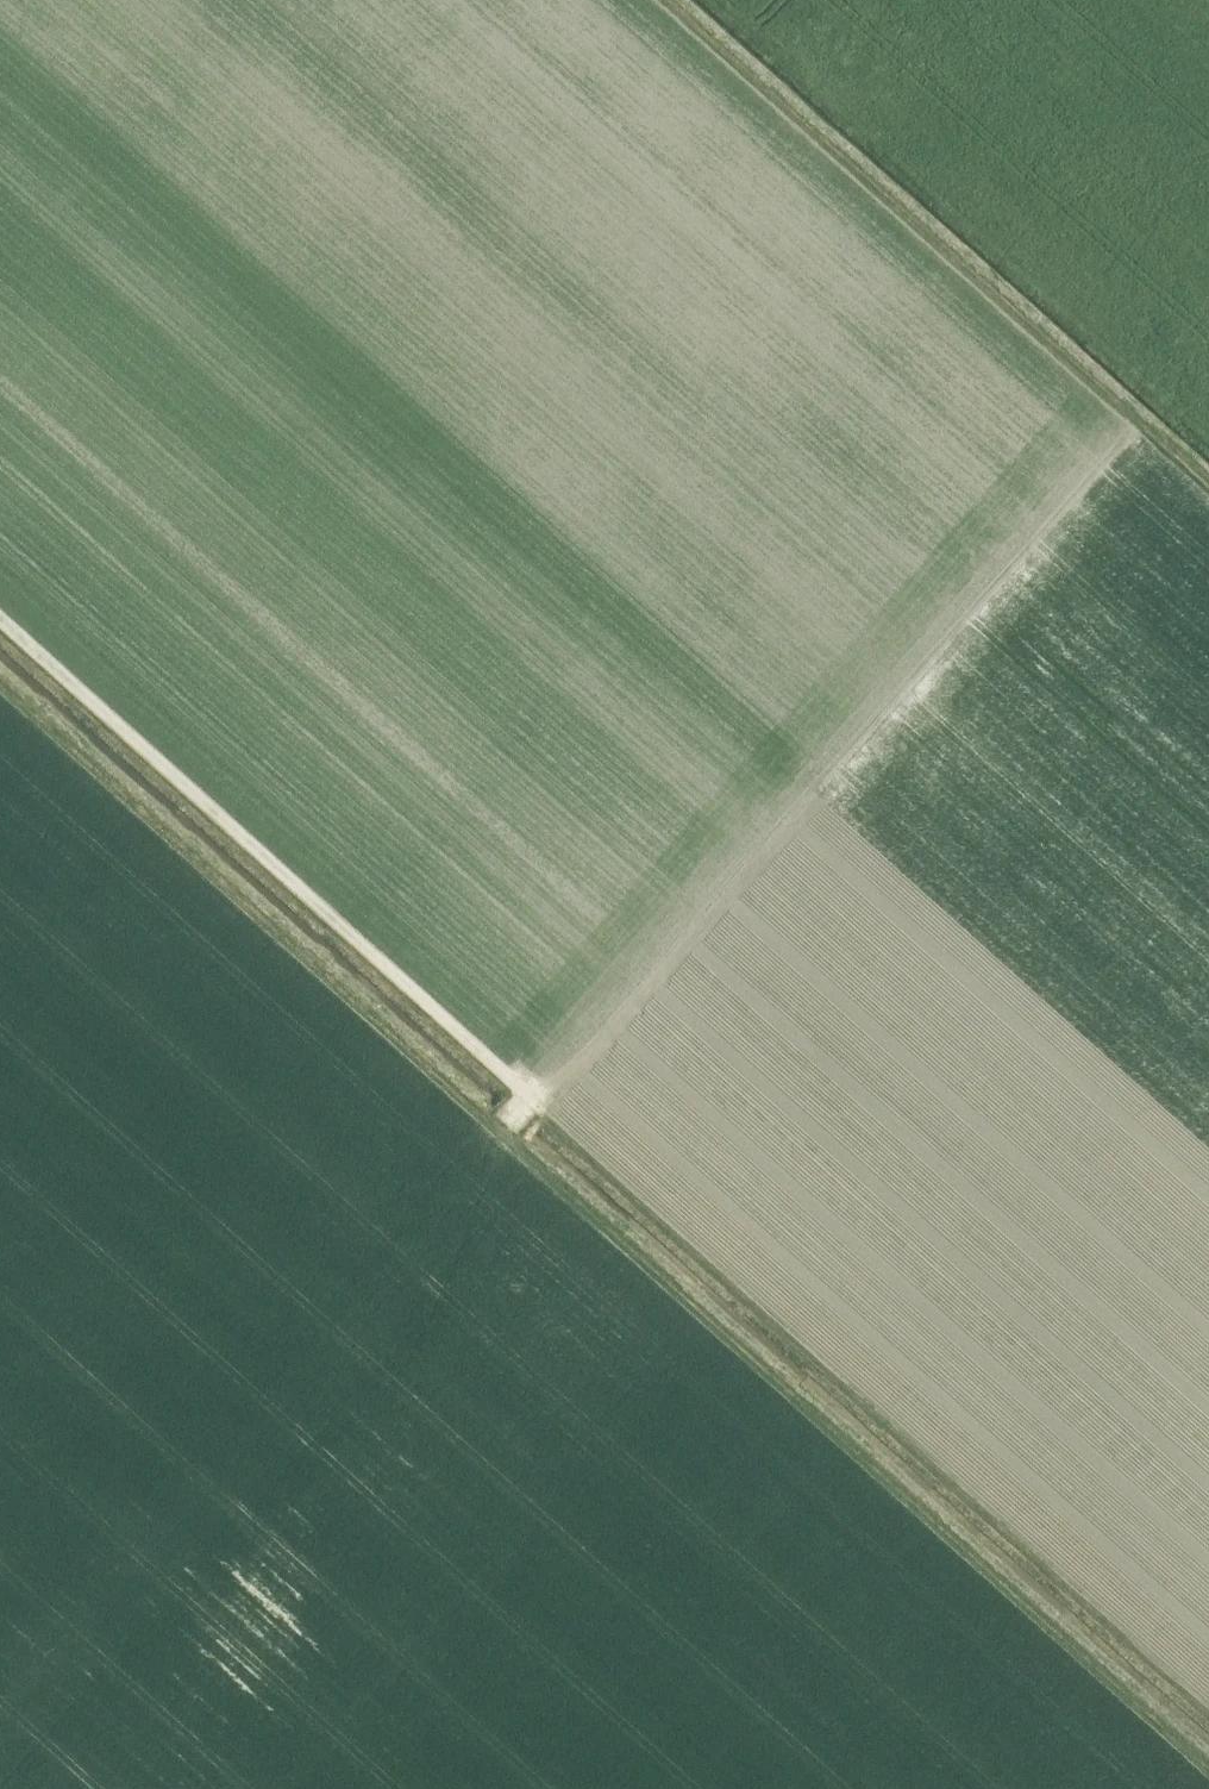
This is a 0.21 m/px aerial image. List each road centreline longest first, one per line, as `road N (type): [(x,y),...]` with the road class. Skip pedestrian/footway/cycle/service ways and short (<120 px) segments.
road 1 (track): [(0,617),(523,1085),(845,721)]

